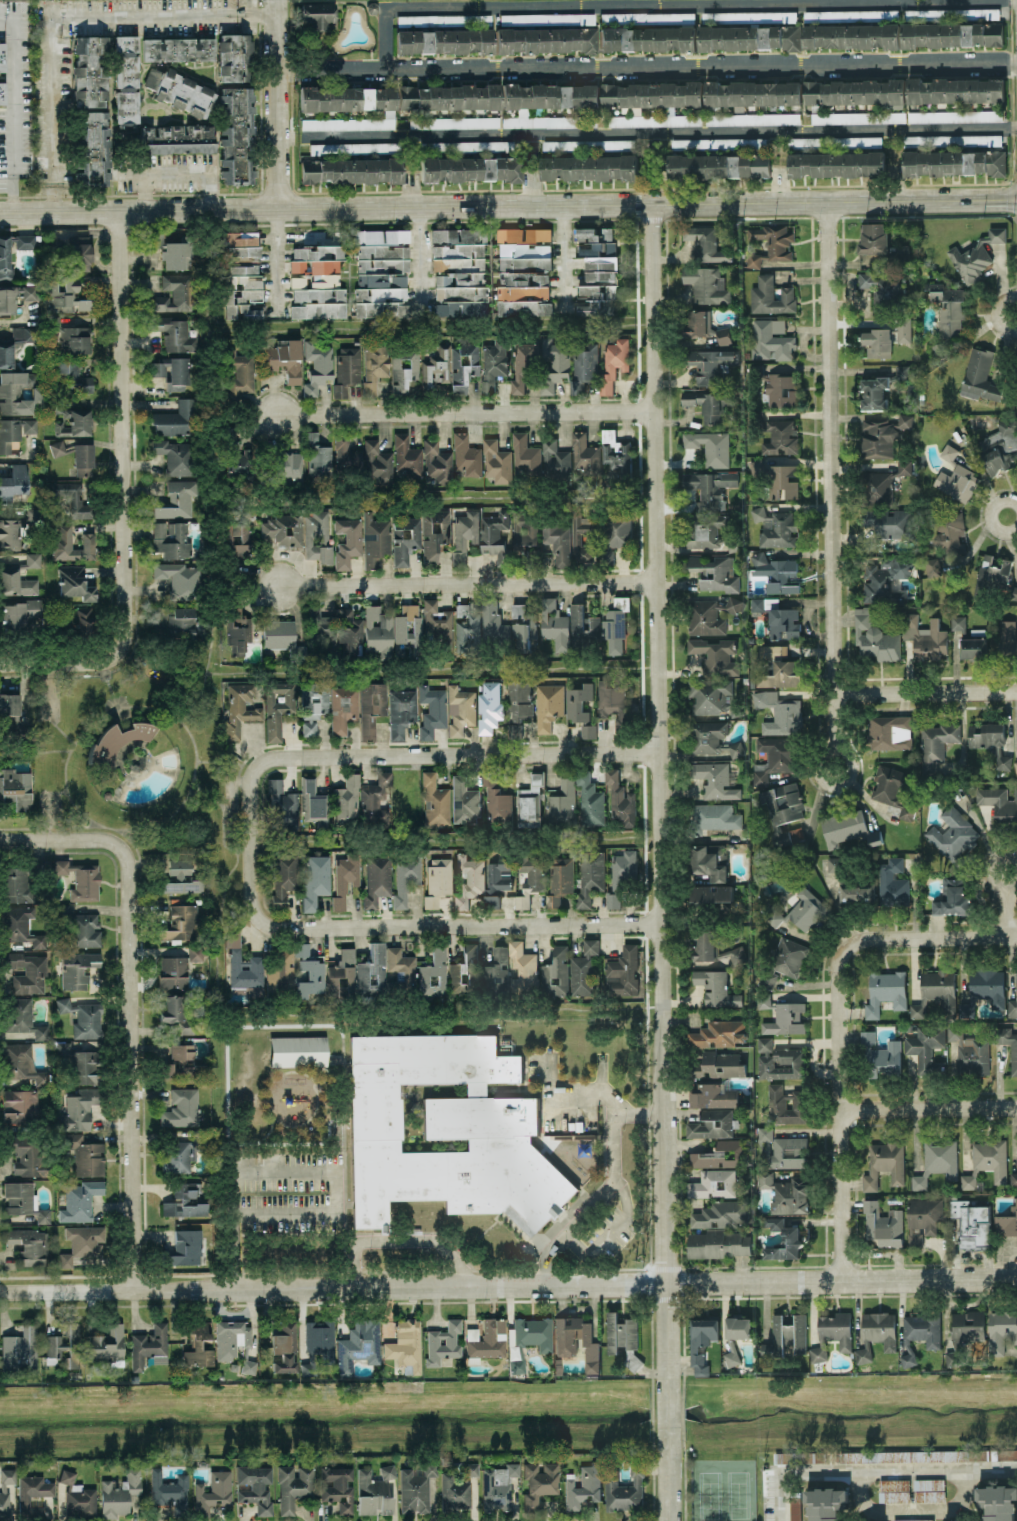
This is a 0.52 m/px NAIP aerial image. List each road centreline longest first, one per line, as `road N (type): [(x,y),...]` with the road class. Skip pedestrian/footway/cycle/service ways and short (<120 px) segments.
road 1 (residential): [(668,1520),(647,205)]
road 2 (residential): [(0,1295),(1016,1278)]
road 3 (tertiary): [(0,213),(1016,200)]
road 4 (residential): [(831,749),(823,203)]
road 5 (residential): [(47,841),(105,840),(123,847),(133,869),(139,1293)]
road 6 (residential): [(124,211),(128,635),(102,664),(50,665)]
road 7 (residential): [(251,849),(248,778),(260,760),(656,753)]
road 8 (residential): [(659,925),(276,927),(254,908),(251,849)]
road 9 (residential): [(653,582),(279,585)]
road 10 (residential): [(650,409),(280,415)]
road 11 (residential): [(842,1280),(842,953)]
road 12 (residential): [(278,0),(282,209)]
road 13 (residential): [(830,697),(1016,692)]
road 14 (residential): [(838,1110),(1016,1107)]
road 15 (residential): [(842,953),(871,938),(1016,935)]

